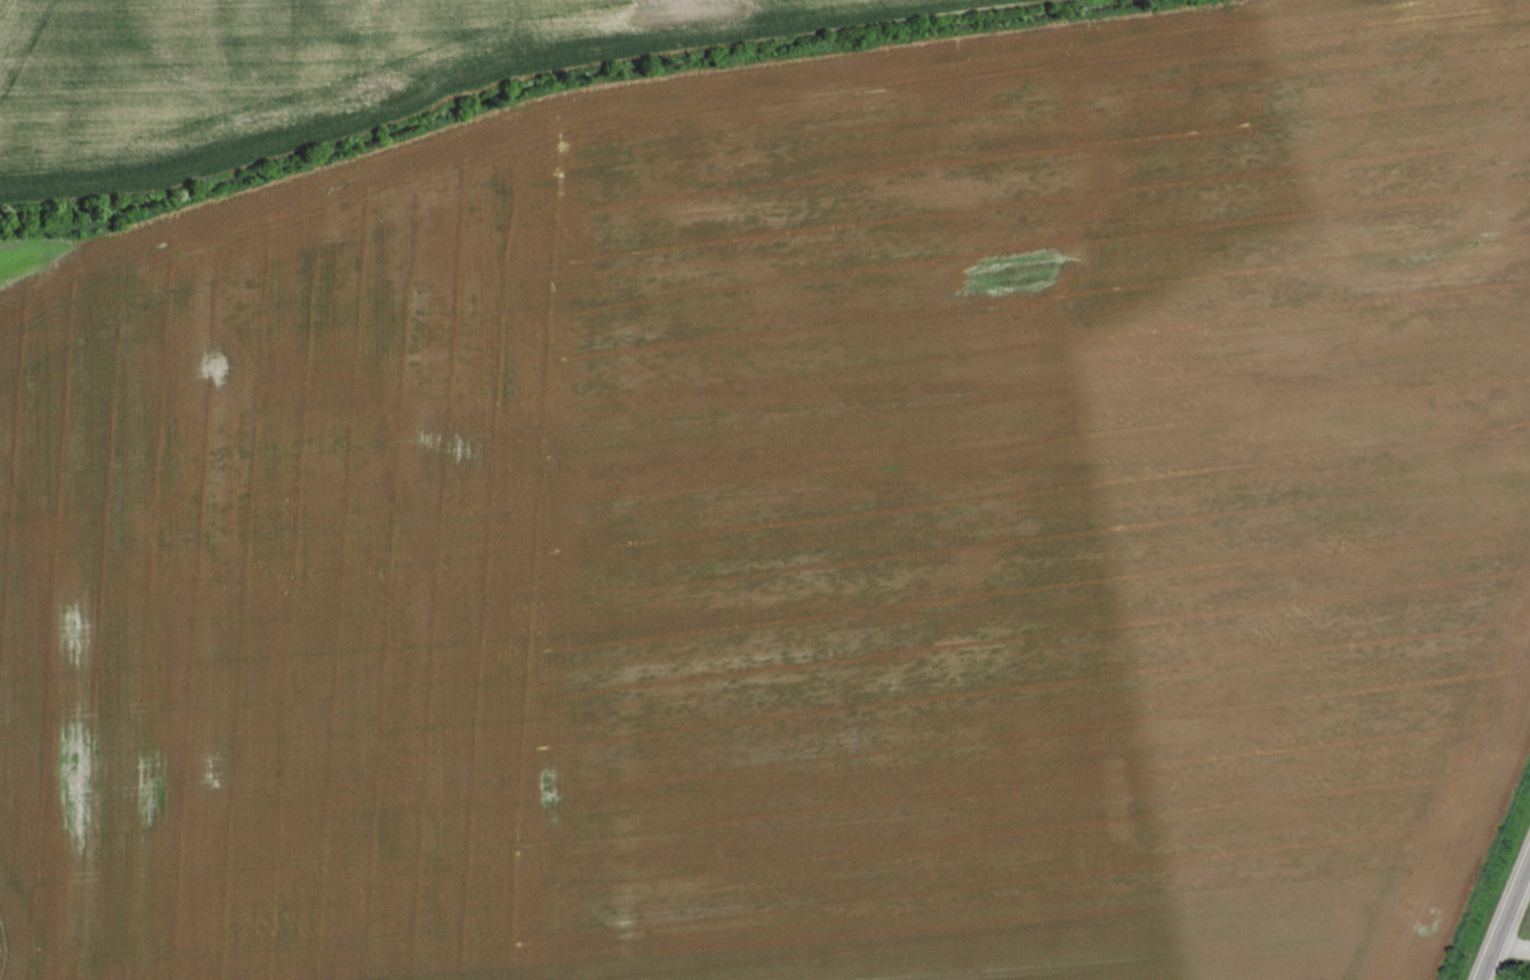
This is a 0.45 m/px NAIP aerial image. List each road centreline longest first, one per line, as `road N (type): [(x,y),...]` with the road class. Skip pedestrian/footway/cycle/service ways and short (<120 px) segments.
road 1 (secondary): [(1481,979),(1529,860)]

